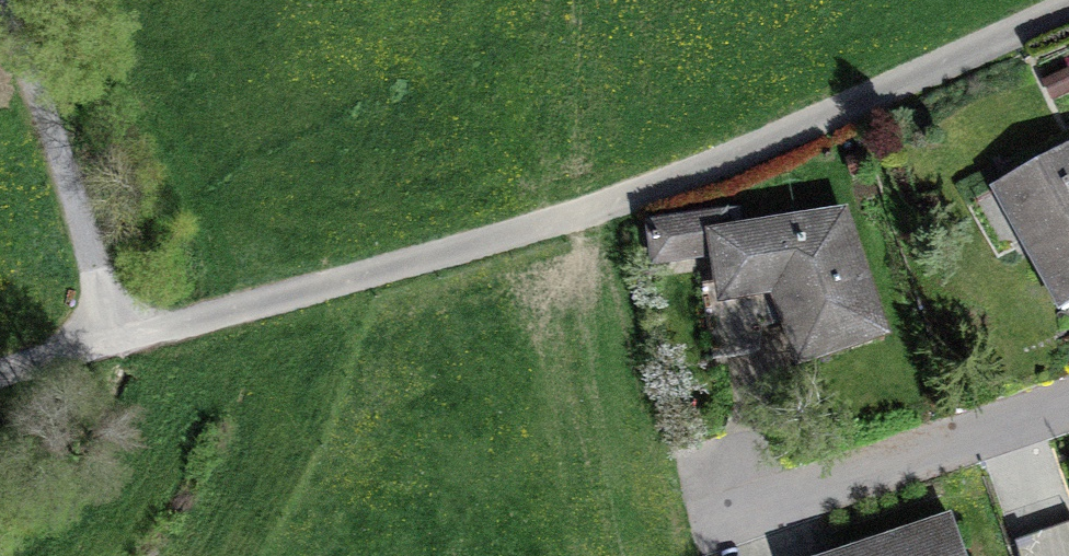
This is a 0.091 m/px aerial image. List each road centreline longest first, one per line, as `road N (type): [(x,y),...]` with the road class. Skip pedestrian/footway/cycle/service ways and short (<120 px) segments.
road 1 (unclassified): [(1068,8),(610,209),(0,377)]
road 2 (unclassified): [(714,521),(1068,400)]
road 3 (track): [(0,15),(127,343)]

